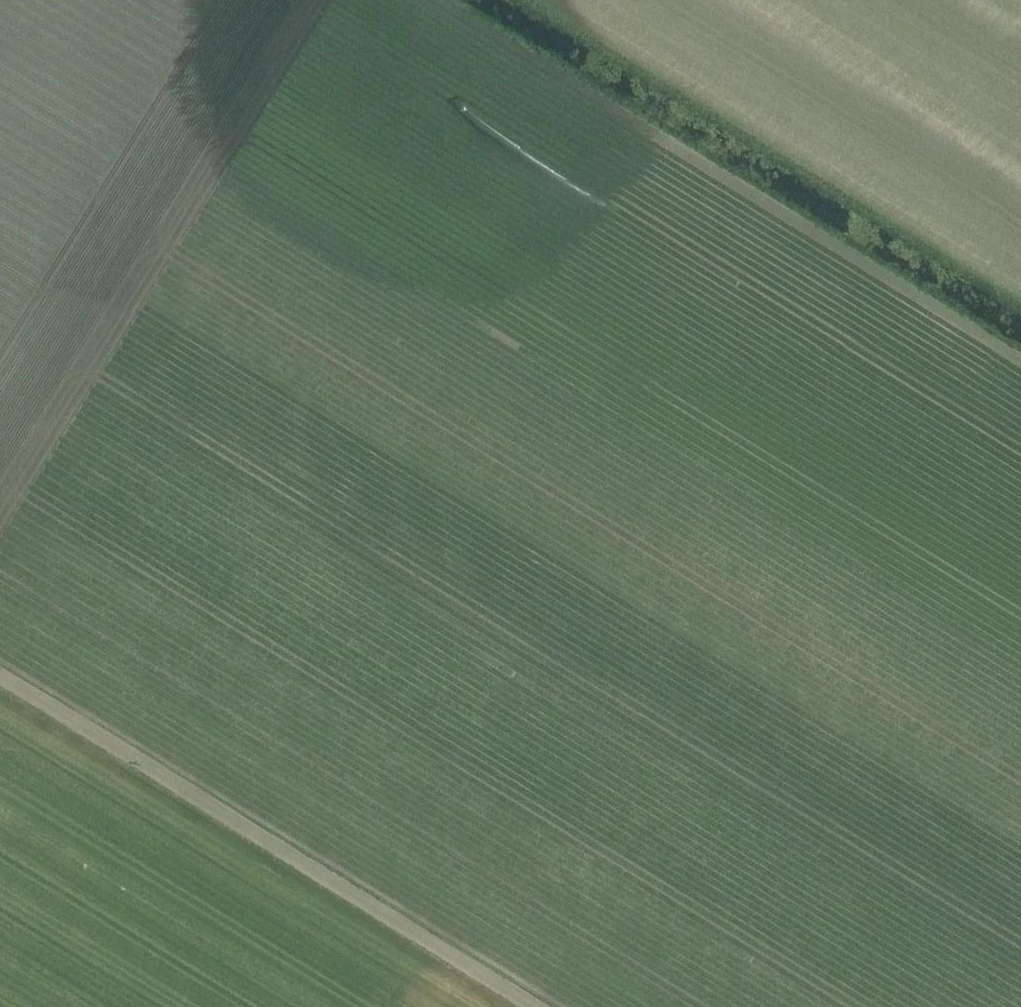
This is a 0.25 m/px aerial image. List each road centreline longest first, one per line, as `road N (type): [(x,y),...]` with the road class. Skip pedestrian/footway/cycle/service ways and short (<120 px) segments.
road 1 (track): [(535,1006),(0,677)]

